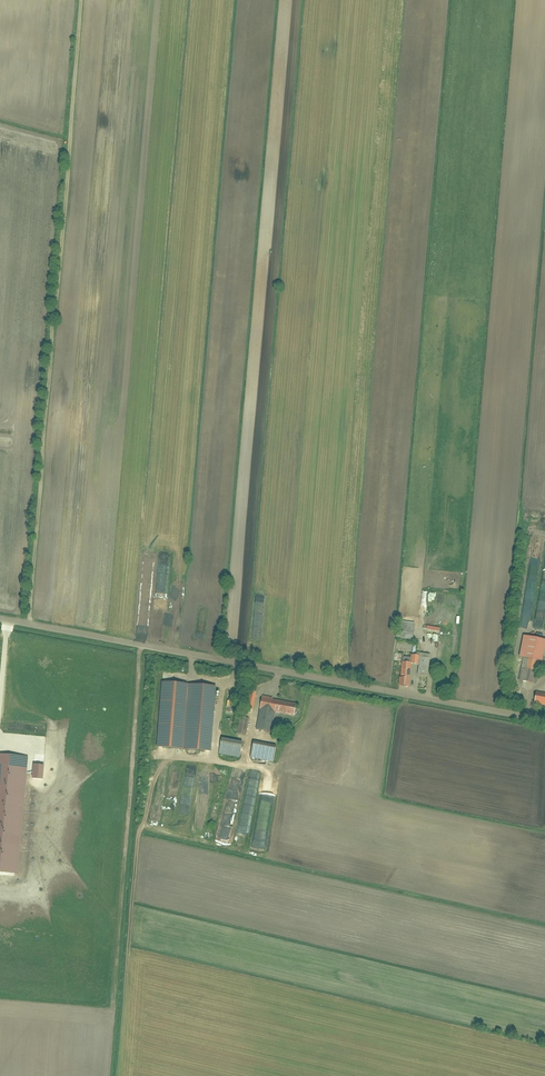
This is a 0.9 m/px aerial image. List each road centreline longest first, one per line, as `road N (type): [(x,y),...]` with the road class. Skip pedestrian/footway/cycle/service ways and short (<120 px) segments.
road 1 (unclassified): [(0,619),(544,720)]

